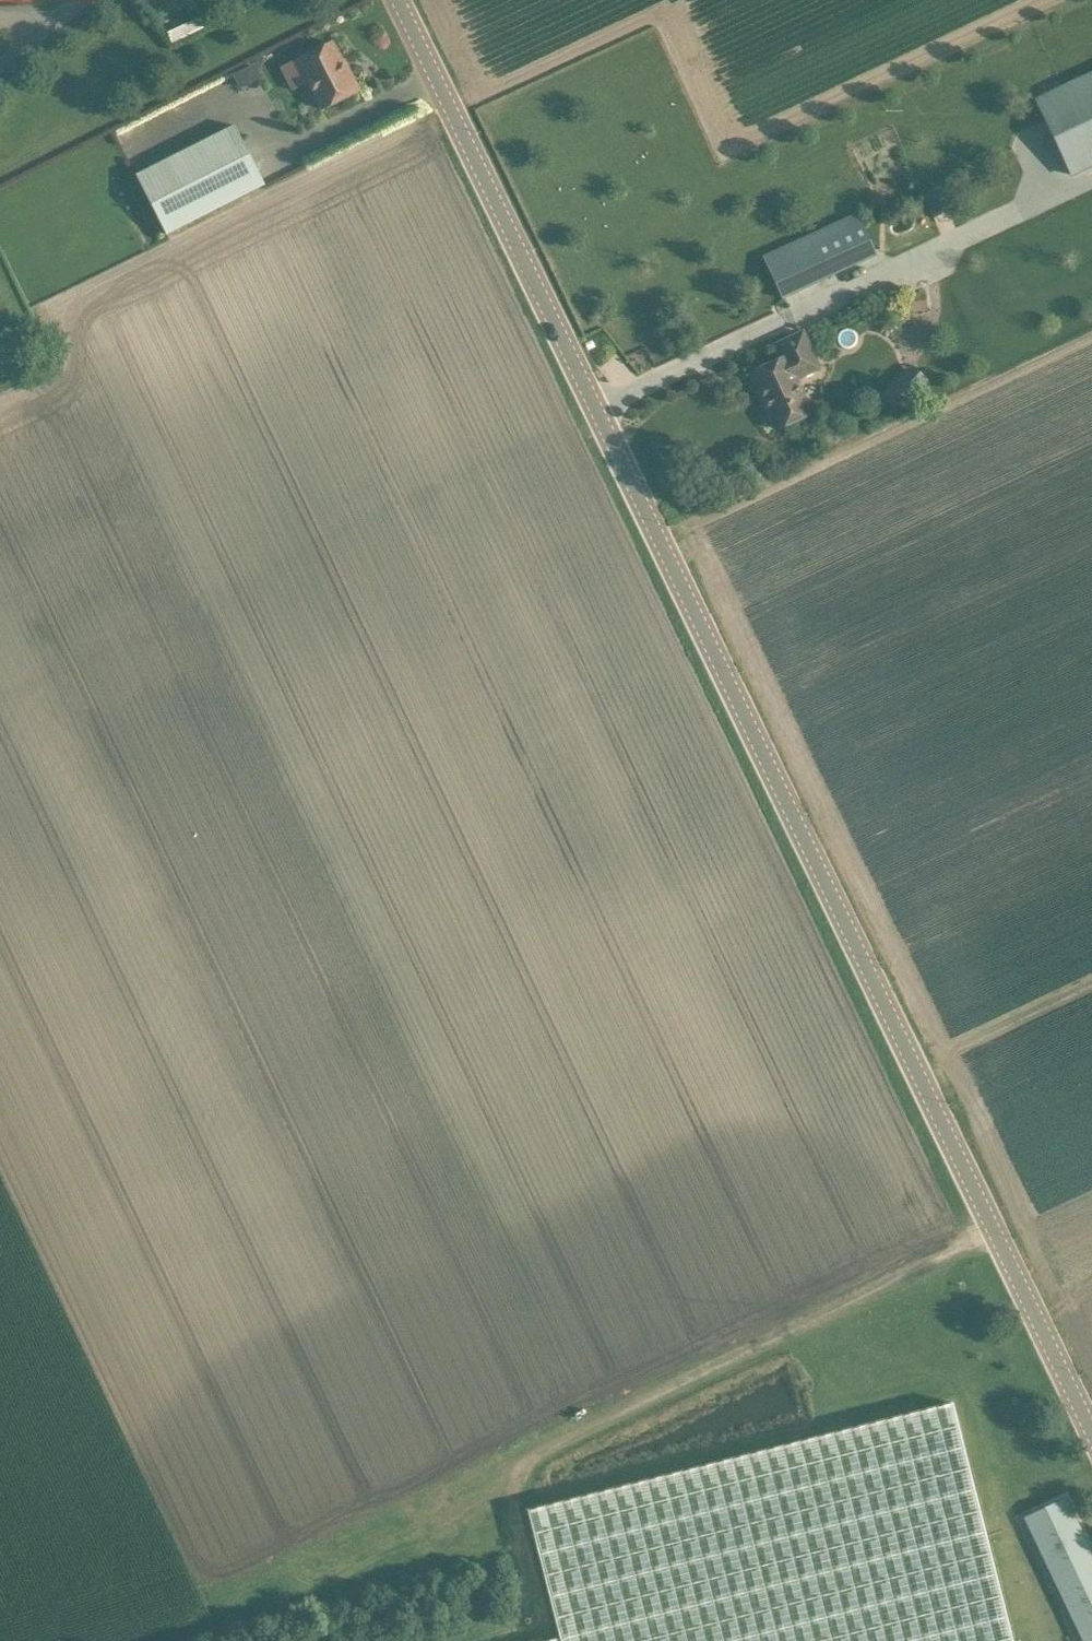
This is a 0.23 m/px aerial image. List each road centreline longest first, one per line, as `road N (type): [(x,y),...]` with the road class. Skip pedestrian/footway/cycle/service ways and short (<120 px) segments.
road 1 (tertiary): [(1091,1429),(399,0)]

